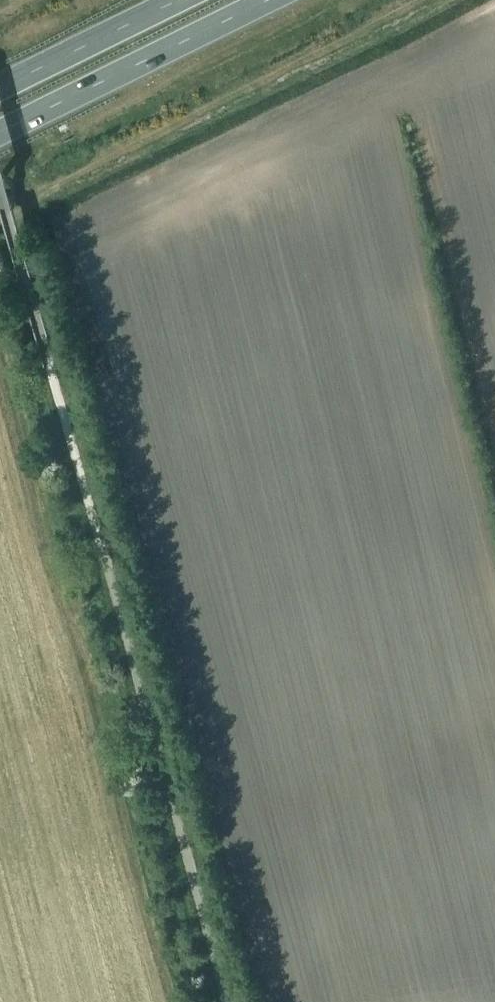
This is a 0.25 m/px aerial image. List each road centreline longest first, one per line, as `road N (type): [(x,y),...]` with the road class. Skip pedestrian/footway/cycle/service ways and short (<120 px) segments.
road 1 (trunk): [(0,132),(267,0)]
road 2 (trunk): [(178,0),(0,88)]

